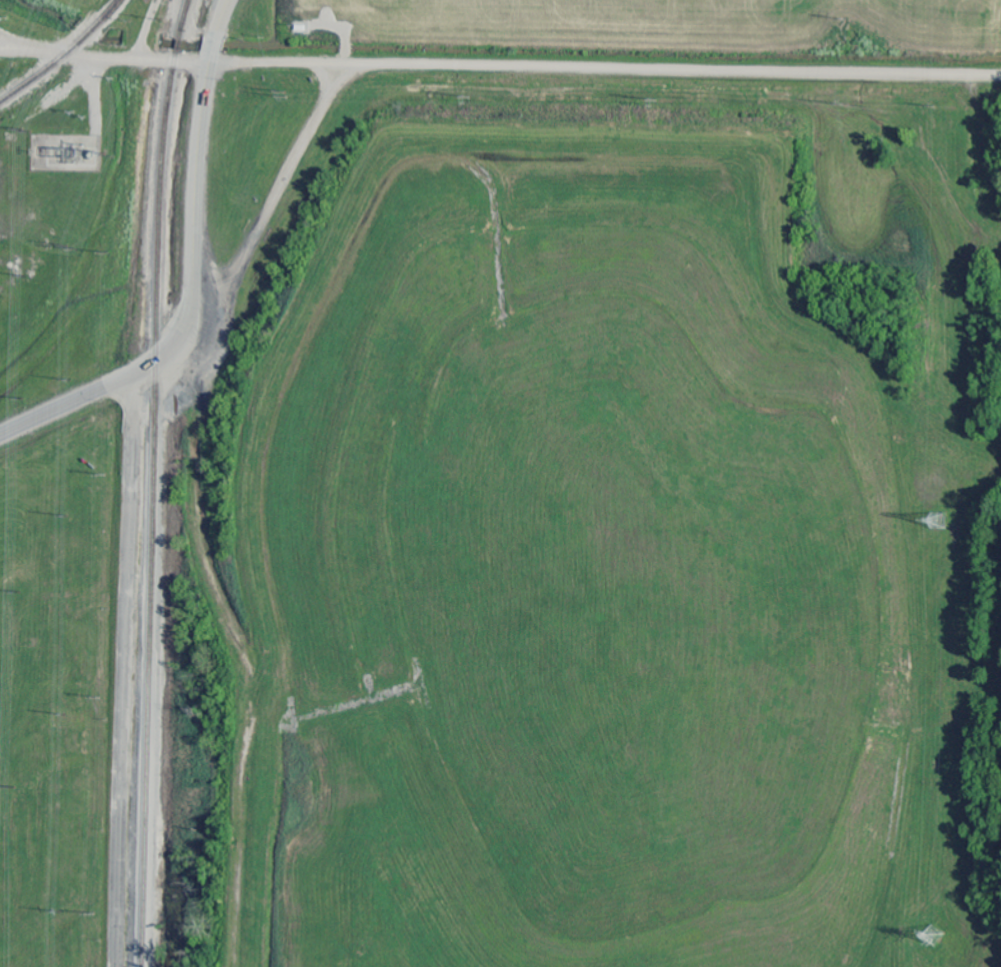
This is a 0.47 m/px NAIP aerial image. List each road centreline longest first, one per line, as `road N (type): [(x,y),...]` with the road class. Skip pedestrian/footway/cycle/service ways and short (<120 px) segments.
road 1 (tertiary): [(62,56),(1000,84)]
road 2 (residential): [(196,305),(204,104),(229,0)]

